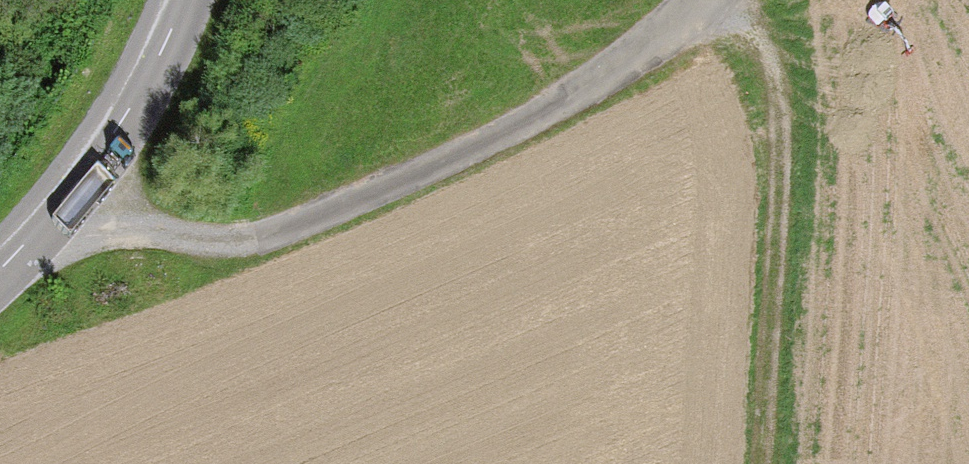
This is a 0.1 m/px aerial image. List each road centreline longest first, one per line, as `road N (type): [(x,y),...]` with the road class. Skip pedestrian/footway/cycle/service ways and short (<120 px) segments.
road 1 (track): [(53,208),(110,228),(244,237),(416,168),(586,80),(691,0)]
road 2 (track): [(701,0),(762,56),(780,116),(772,463)]
road 3 (unclassified): [(0,265),(53,208),(160,44),(174,0)]

